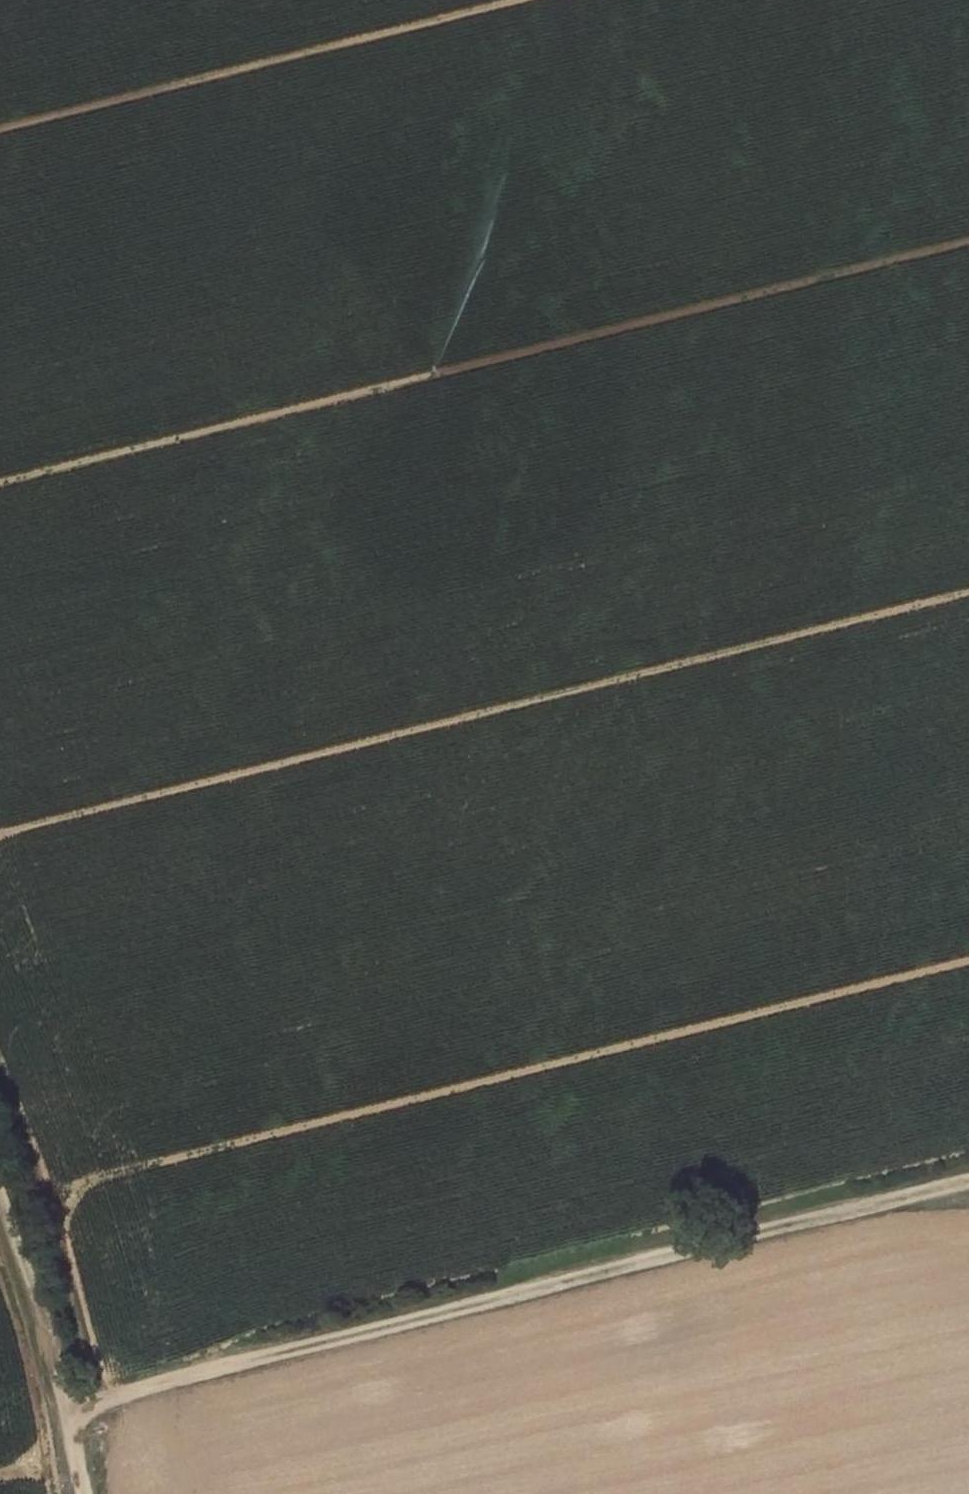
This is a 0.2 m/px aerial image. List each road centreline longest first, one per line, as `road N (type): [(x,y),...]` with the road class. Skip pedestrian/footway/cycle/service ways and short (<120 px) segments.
road 1 (track): [(68,1405),(968,1185)]
road 2 (track): [(84,1493),(43,1280),(0,1173)]

